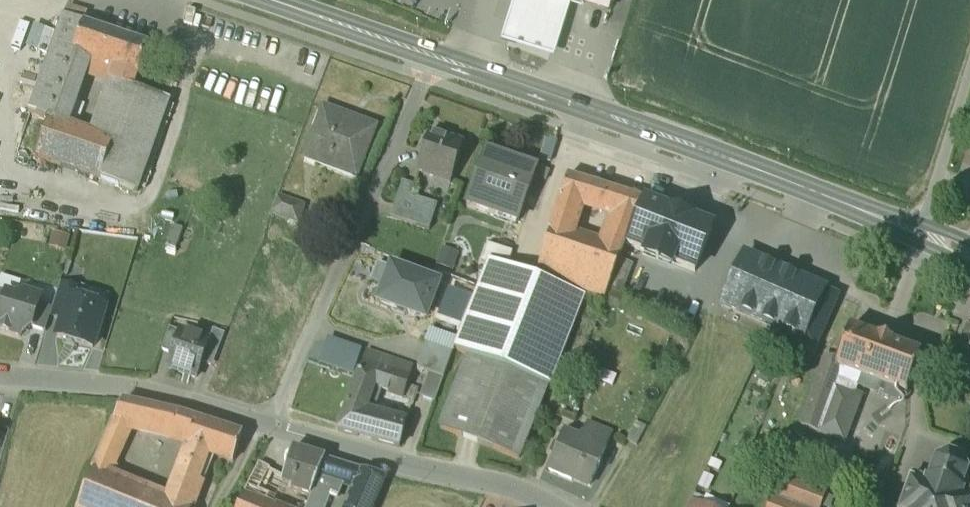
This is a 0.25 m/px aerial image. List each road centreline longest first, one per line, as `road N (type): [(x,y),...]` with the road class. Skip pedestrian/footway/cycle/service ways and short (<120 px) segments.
road 1 (secondary): [(969,256),(433,57)]
road 2 (residential): [(270,426),(433,57)]
road 3 (residential): [(270,426),(548,506)]
road 4 (residential): [(0,381),(154,393),(270,426)]
road 5 (secondary): [(433,57),(265,0)]

